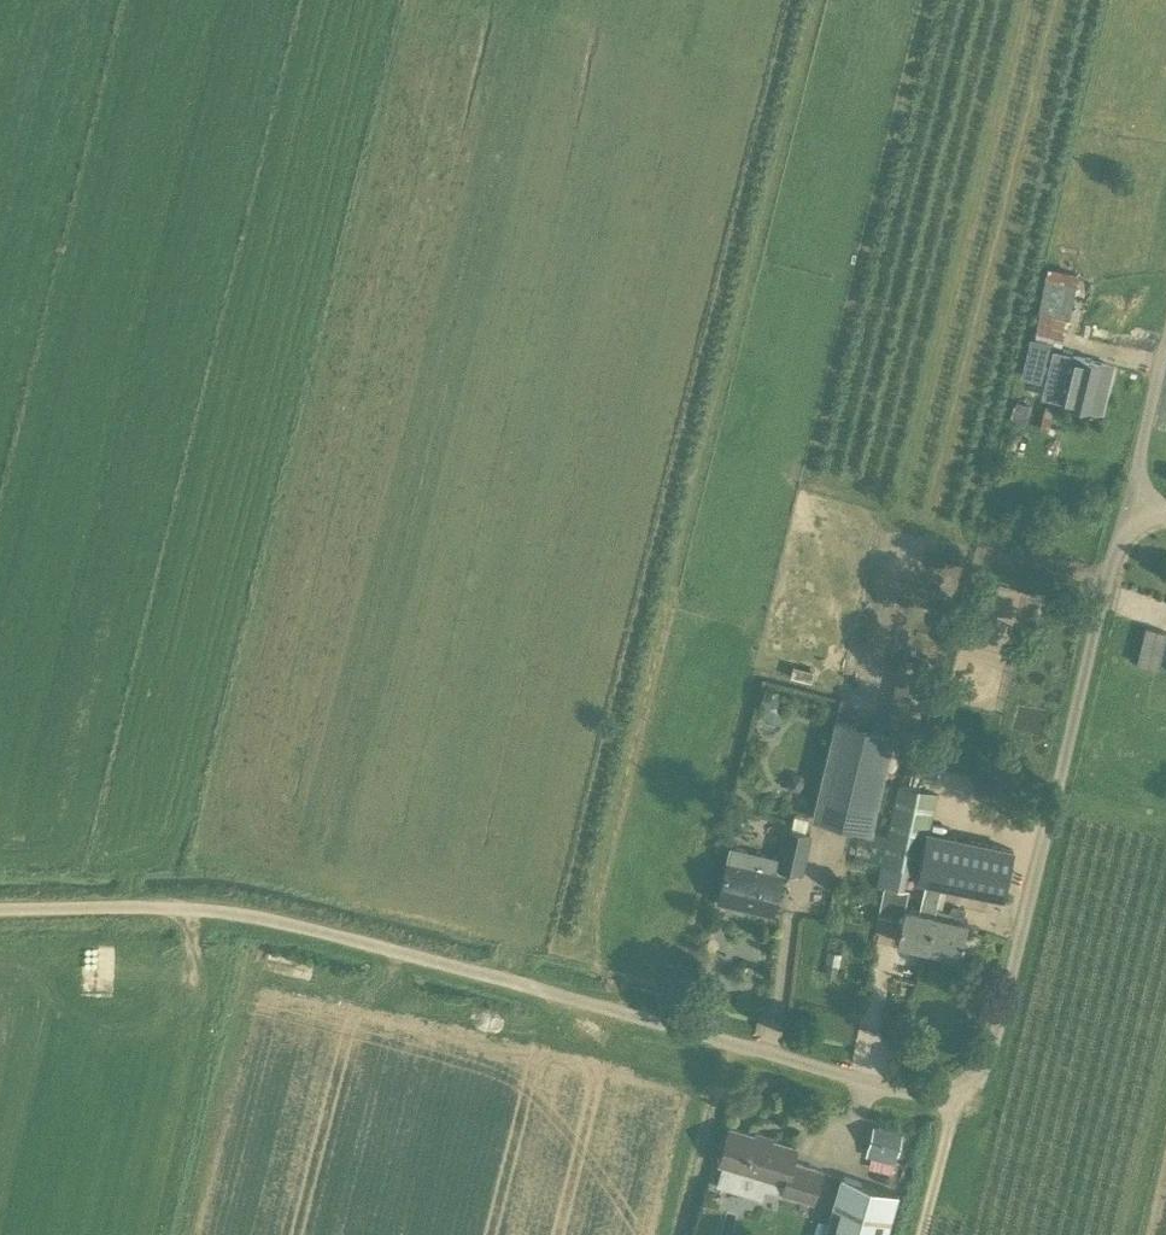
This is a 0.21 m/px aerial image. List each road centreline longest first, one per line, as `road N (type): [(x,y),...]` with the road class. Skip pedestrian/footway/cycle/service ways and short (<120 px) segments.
road 1 (unclassified): [(948,1103),(294,937),(208,921),(0,920)]
road 2 (unclassified): [(948,1103),(974,1060),(1123,501)]
road 3 (unclassified): [(1123,501),(1165,312)]

